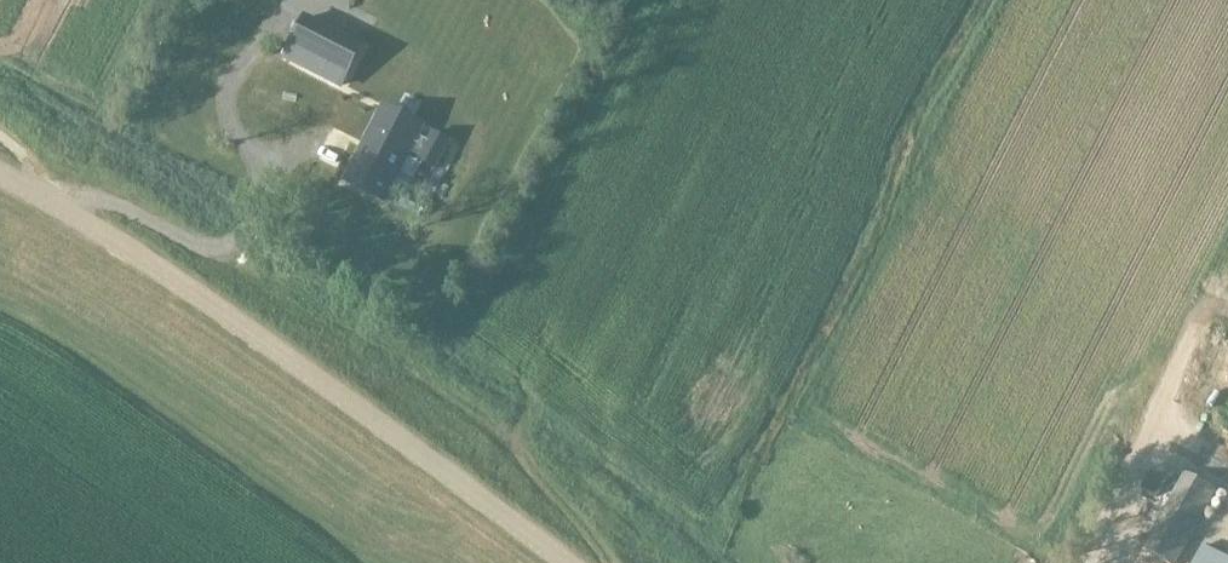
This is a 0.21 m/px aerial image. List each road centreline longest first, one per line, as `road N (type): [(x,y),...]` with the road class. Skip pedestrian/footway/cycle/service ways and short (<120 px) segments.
road 1 (tertiary): [(564,562),(252,336),(0,177)]

